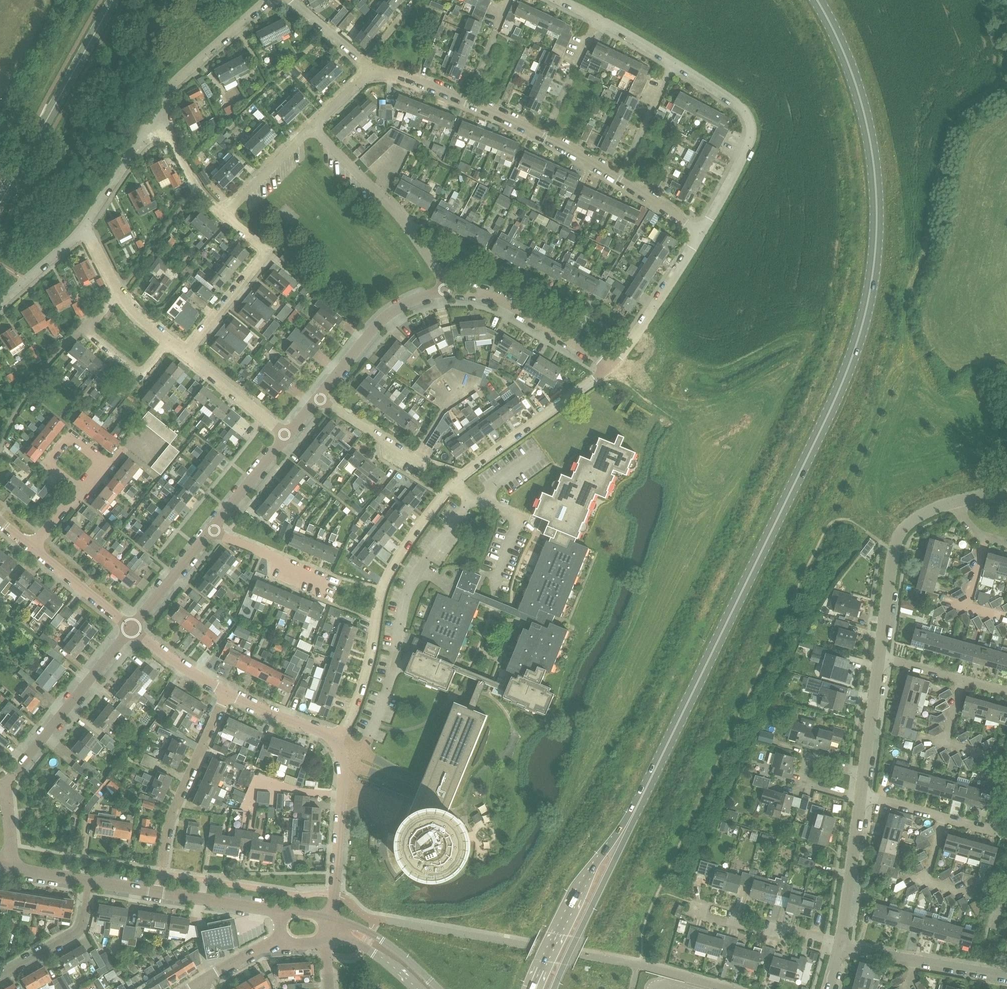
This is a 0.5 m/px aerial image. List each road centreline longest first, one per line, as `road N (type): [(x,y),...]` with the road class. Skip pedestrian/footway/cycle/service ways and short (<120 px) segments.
road 1 (primary): [(817,0),(851,70),(873,155),(869,298),(835,399),(643,799)]
road 2 (residential): [(334,738),(364,676),(382,587),(422,520),(471,466),(611,366)]
road 3 (residential): [(700,233),(515,122),(423,82),(373,73)]
road 4 (tertiary): [(0,202),(113,0)]
road 5 (residential): [(700,233),(749,140),(750,120),(673,63)]
road 6 (primary): [(643,799),(573,895),(533,988)]
road 7 (primary): [(554,988),(643,799)]
road 8 (residential): [(0,791),(130,628)]
road 9 (residential): [(444,289),(374,187),(313,129)]
road 10 (residential): [(880,658),(899,534),(957,502)]
road 11 (residential): [(277,910),(88,881)]
road 12 (residential): [(444,289),(500,300),(611,366)]
road 13 (residential): [(163,864),(171,816),(228,692)]
road 14 (residential): [(330,918),(344,768),(334,738)]
road 15 (residential): [(185,353),(257,268),(254,250),(221,215)]
road 16 (residential): [(1006,977),(840,943)]
road 17 (residential): [(321,396),(384,318),(444,289)]
road 18 (residential): [(166,120),(173,84),(268,0)]
road 19 (residential): [(611,366),(700,233)]
road 20 (residential): [(171,342),(134,371),(90,333),(118,292)]
road 21 (residential): [(840,943),(693,911)]
road 22 (residential): [(840,943),(860,798)]
road 23 (residential): [(860,798),(801,782),(807,758),(863,773)]
road 24 (residential): [(997,832),(860,794)]
road 25 (residential): [(0,975),(76,934),(88,881)]
road 26 (residential): [(338,584),(213,529)]
road 27 (residential): [(83,227),(137,146),(166,120)]
road 28 (residential): [(287,434),(185,353)]
road 29 (residential): [(880,658),(1006,690)]
road 30 (residential): [(130,628),(213,529)]
road 31 (residential): [(130,628),(32,546)]
road 32 (residential): [(221,215),(313,129)]
road 33 (residential): [(79,492),(105,463),(70,435),(47,465)]
road 34 (residential): [(439,988),(392,947),(339,921)]
road 35 (residential): [(213,529),(287,434)]

